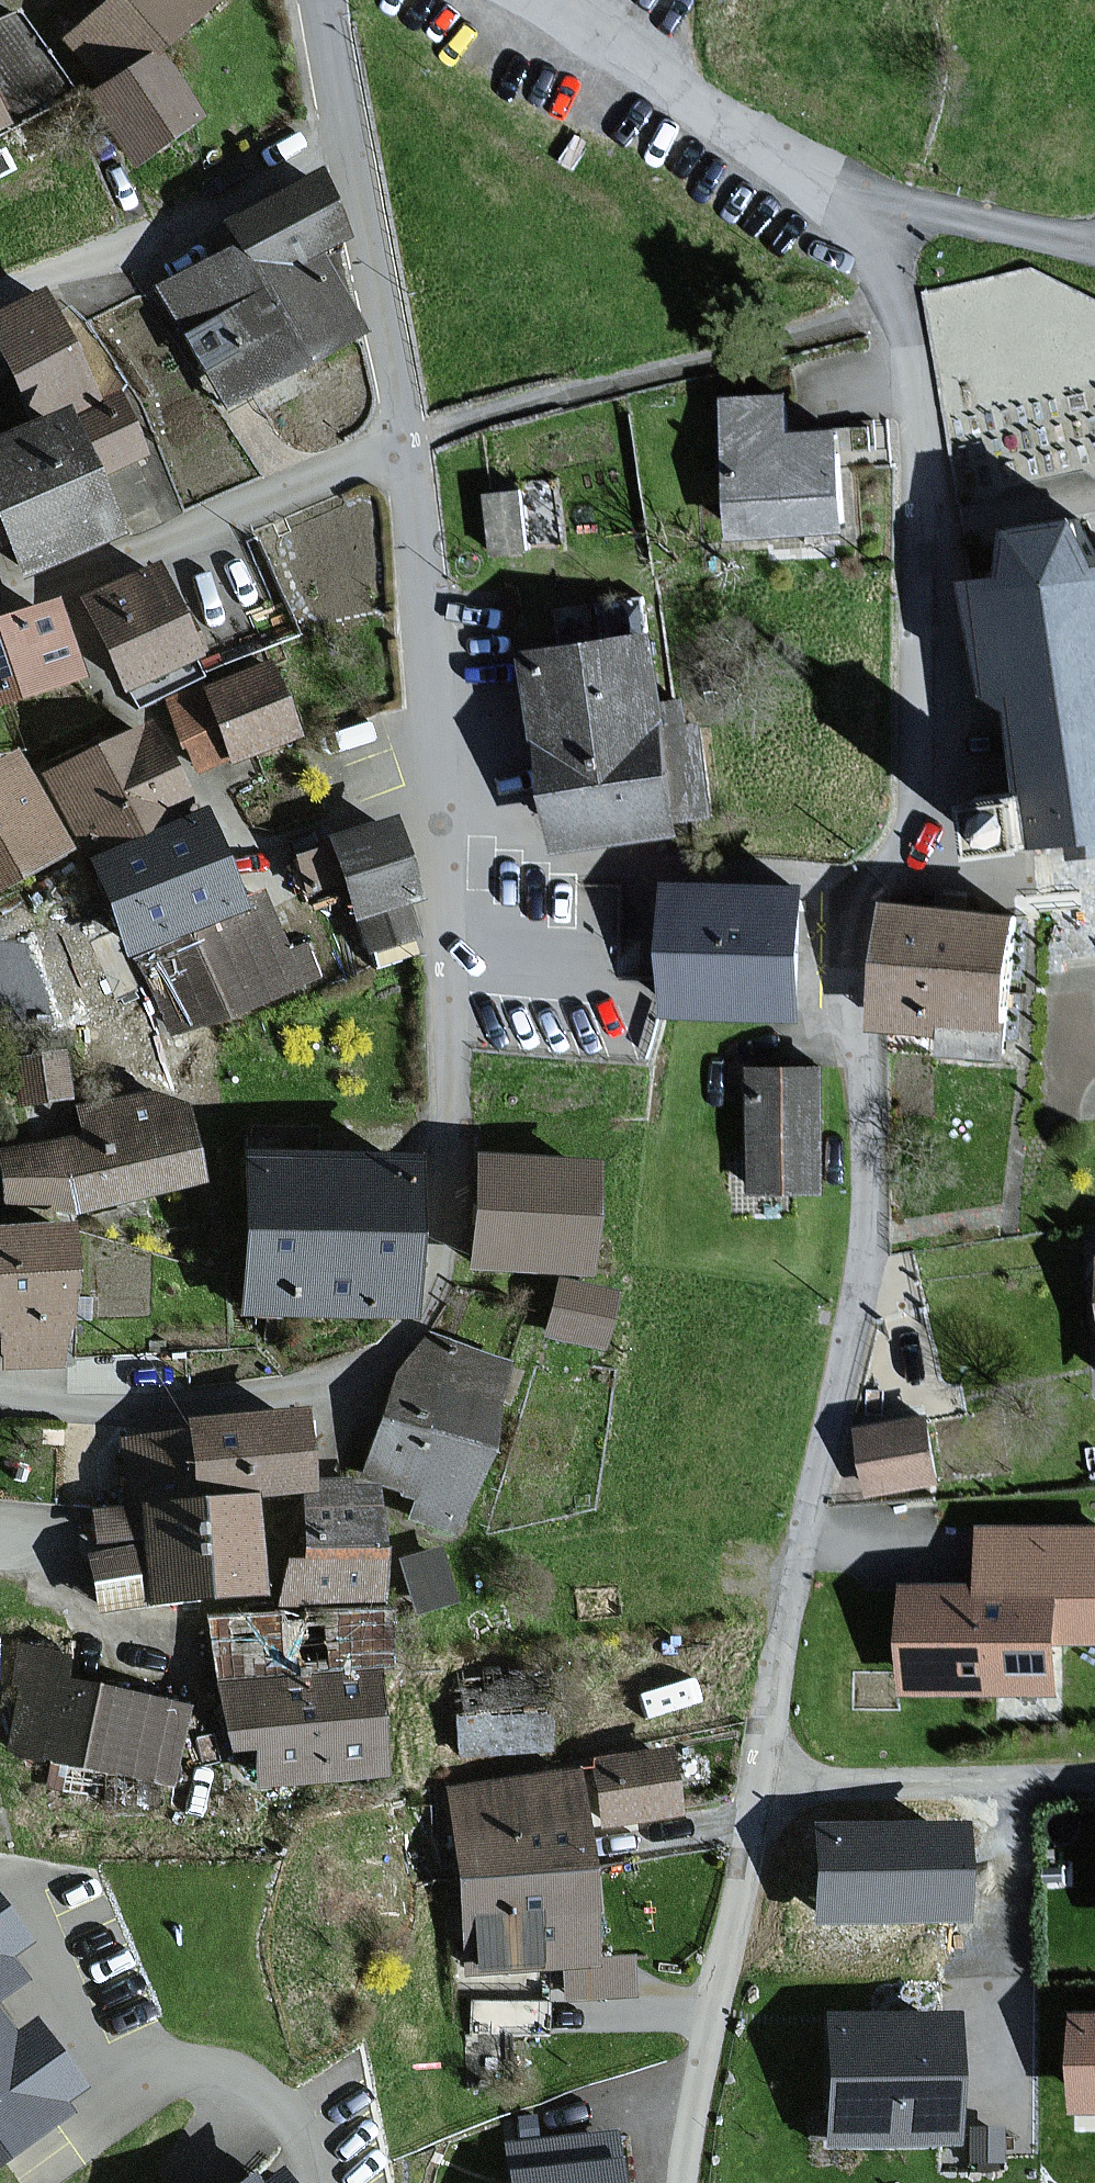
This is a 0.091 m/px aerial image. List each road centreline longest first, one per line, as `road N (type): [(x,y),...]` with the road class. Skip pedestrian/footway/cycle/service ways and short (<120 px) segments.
road 1 (residential): [(892,205),(887,305),(924,467),(918,810),(858,932),(854,1011),(867,1114),(866,1296),(778,1653),(761,1786),(689,2103),(683,2182)]
road 2 (residential): [(405,442),(422,542),(447,1015),(443,1164),(423,1302),(401,1339),(296,1391),(134,1414),(0,1398)]
road 3 (residential): [(19,1898),(51,1966),(64,2024),(90,2060),(126,2080),(188,2077),(238,2088),(283,2117),(320,2182)]
road 4 (residential): [(405,442),(301,477),(0,606)]
road 5 (residential): [(539,0),(892,205)]
road 6 (residential): [(0,291),(117,255),(349,138)]
road 7 (residential): [(349,138),(405,442)]
road 8 (residential): [(892,205),(1010,232),(1082,244),(1094,239)]
road 9 (residential): [(325,0),(349,138)]

